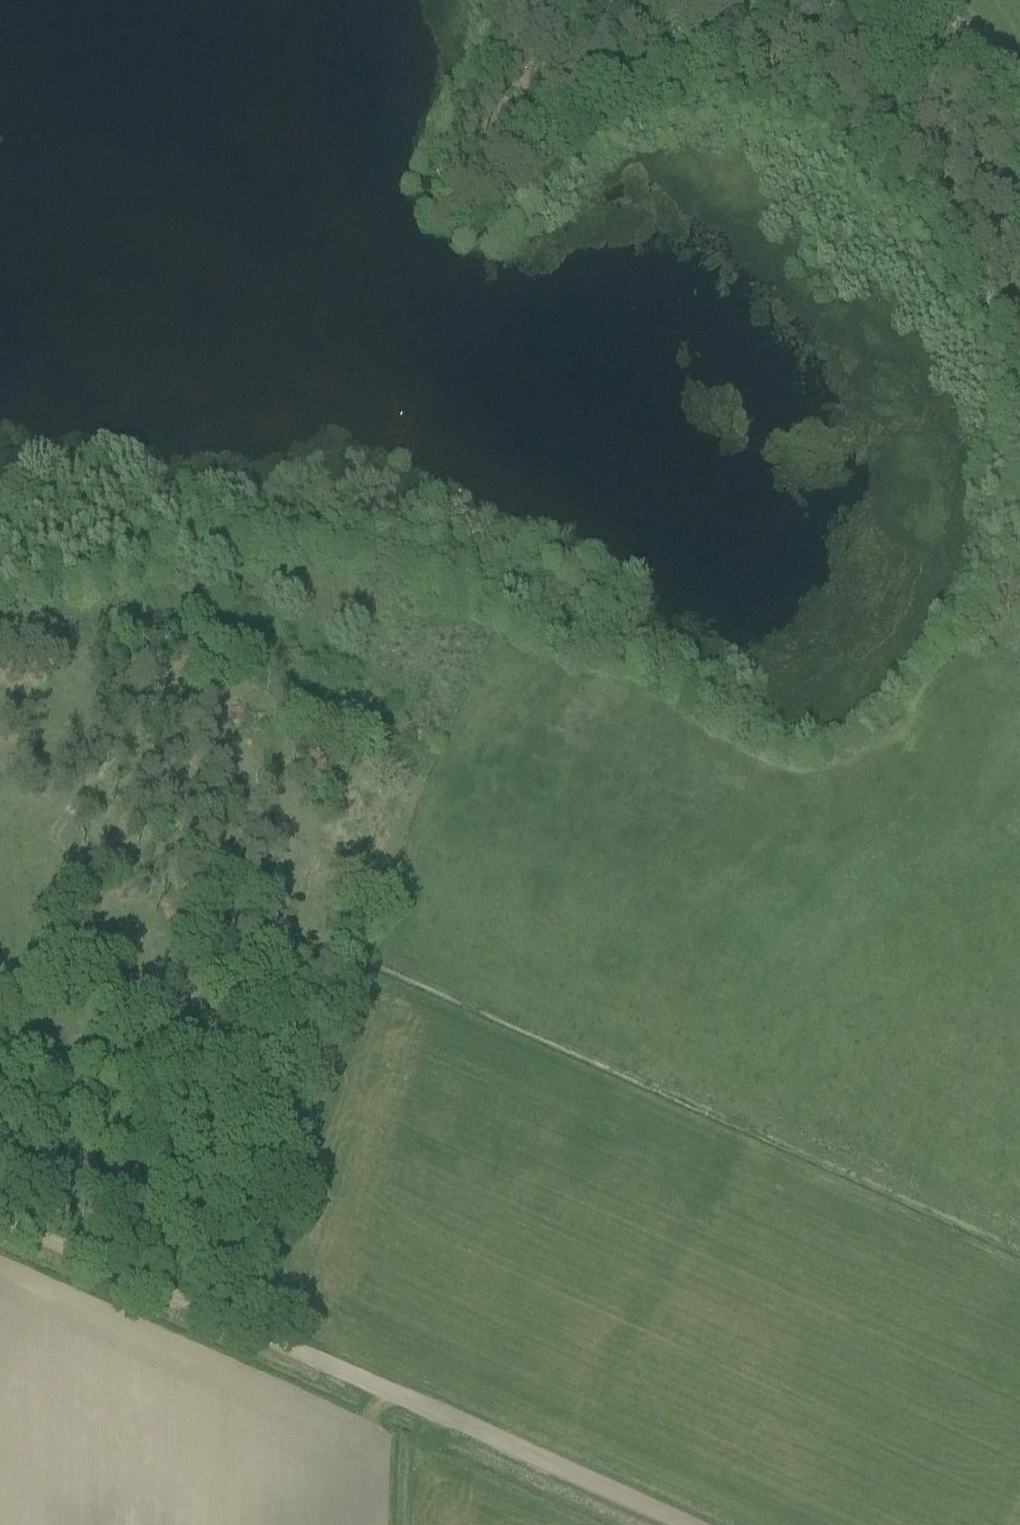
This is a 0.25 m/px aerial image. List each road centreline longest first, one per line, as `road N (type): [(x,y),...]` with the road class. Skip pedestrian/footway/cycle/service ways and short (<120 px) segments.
road 1 (track): [(0,1222),(684,1524)]
road 2 (track): [(1019,116),(943,0)]

